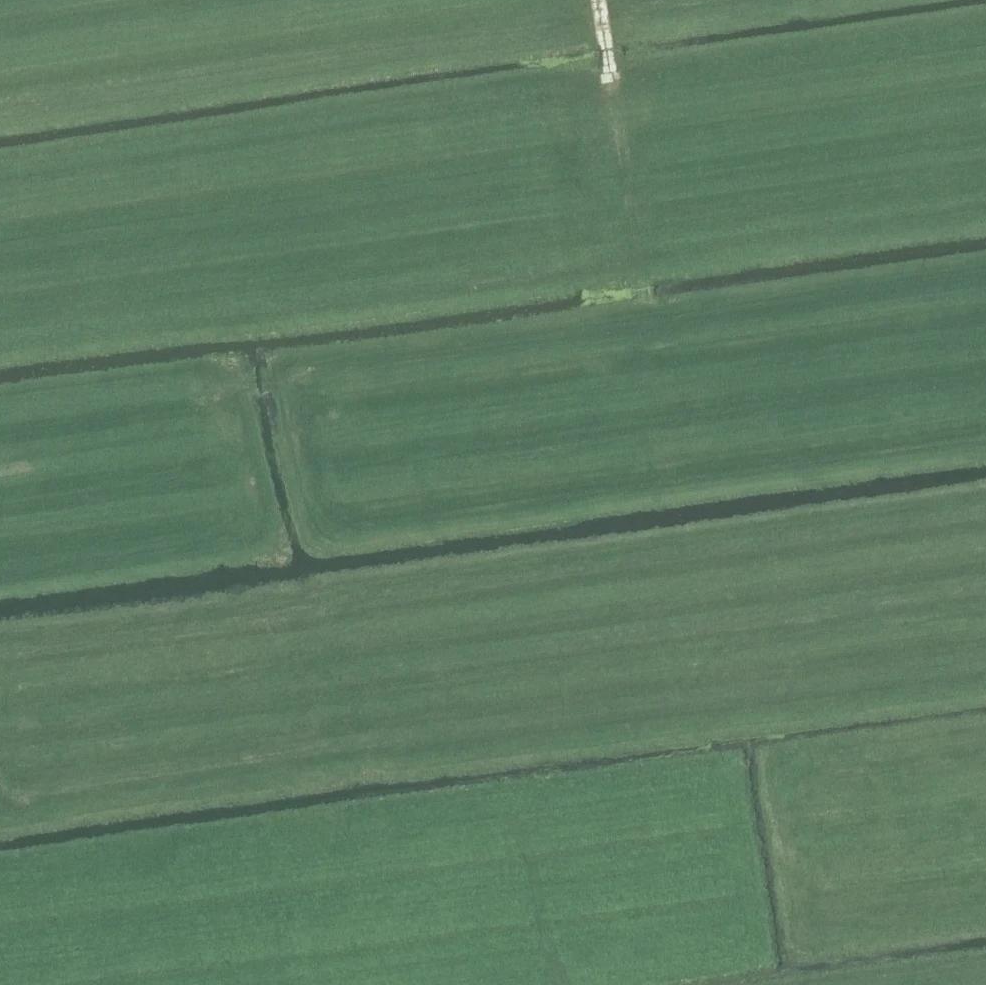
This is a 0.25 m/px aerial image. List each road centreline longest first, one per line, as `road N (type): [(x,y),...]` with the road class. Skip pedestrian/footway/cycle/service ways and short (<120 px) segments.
road 1 (track): [(598,0),(653,333)]

